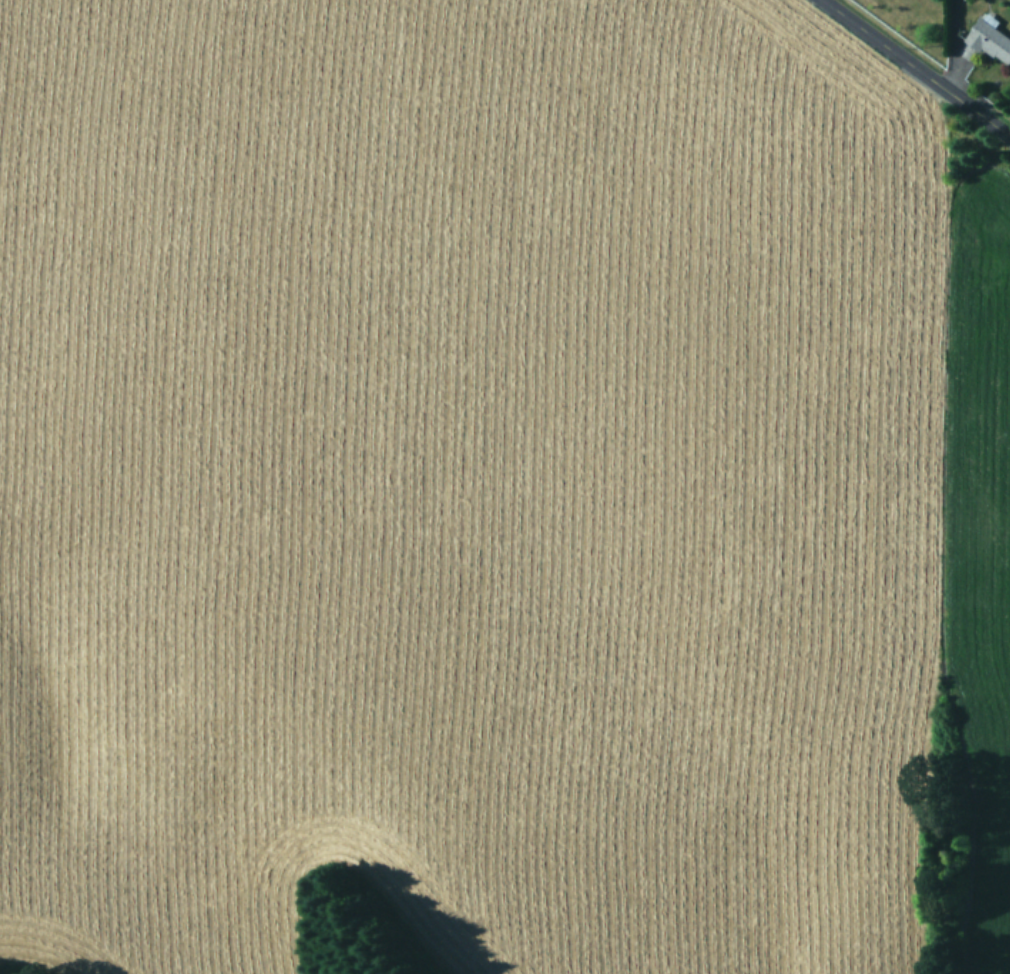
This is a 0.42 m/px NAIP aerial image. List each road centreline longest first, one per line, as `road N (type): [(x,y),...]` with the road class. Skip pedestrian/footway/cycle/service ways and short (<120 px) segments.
road 1 (residential): [(1009,138),(823,0)]

